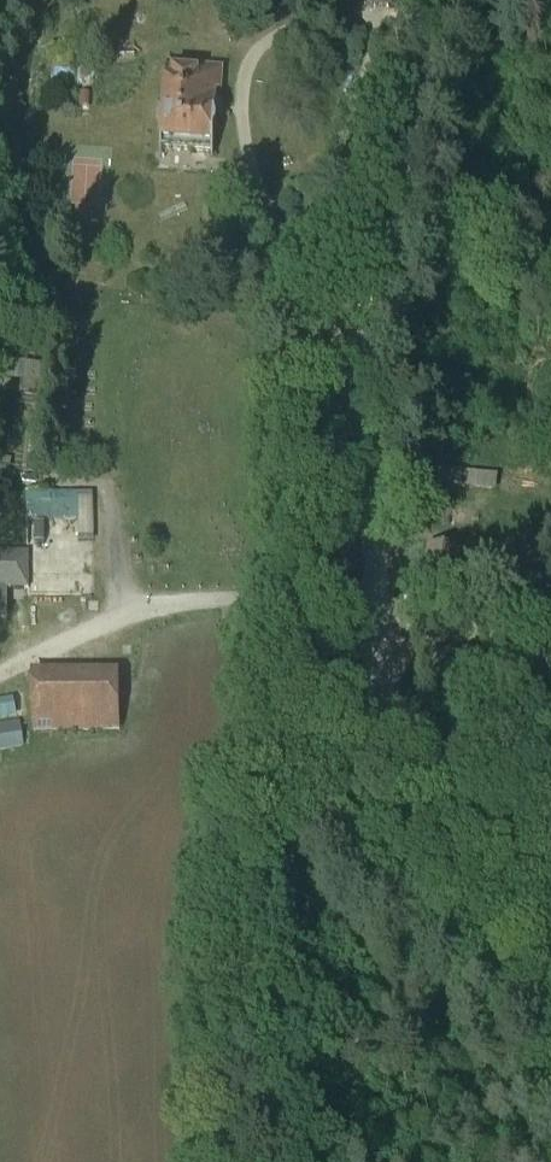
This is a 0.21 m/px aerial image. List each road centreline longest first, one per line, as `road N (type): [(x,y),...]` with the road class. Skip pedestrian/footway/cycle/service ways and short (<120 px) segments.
road 1 (track): [(465,0),(370,337),(368,437),(384,627)]
road 2 (track): [(550,1071),(438,836),(388,692)]
road 3 (track): [(0,674),(180,604),(384,598)]
road 4 (track): [(384,627),(550,634)]

